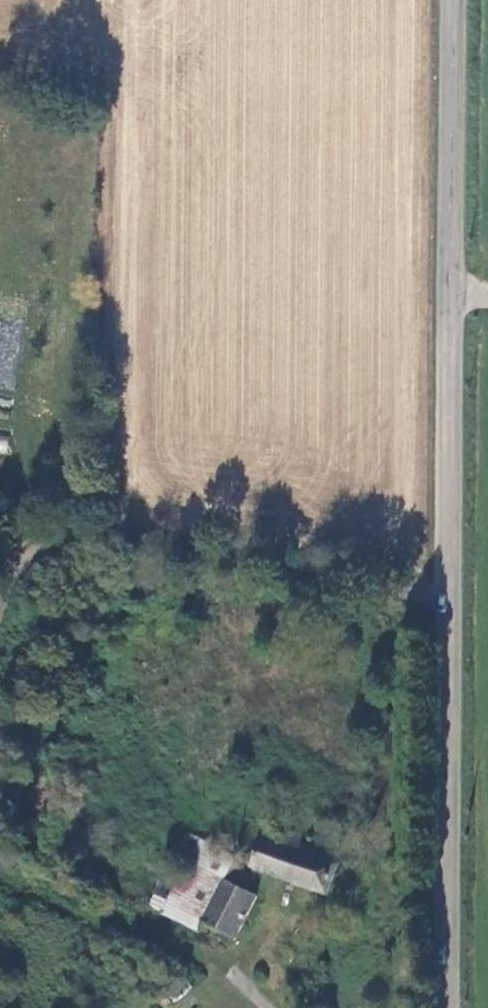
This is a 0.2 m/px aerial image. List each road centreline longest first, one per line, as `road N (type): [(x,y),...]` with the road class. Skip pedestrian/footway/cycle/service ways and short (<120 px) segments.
road 1 (tertiary): [(447,1007),(449,281)]
road 2 (track): [(258,1007),(0,811)]
road 3 (tertiary): [(449,281),(451,0)]

